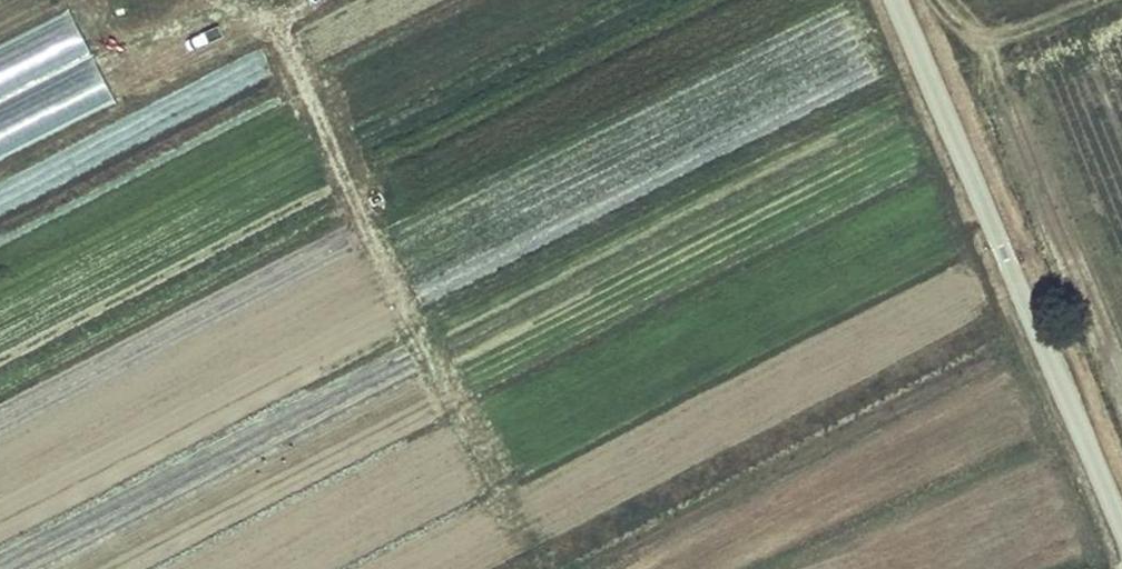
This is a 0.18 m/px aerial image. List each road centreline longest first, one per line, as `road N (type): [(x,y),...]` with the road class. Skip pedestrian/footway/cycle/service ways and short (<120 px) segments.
road 1 (unclassified): [(889,0),(1121,525)]

